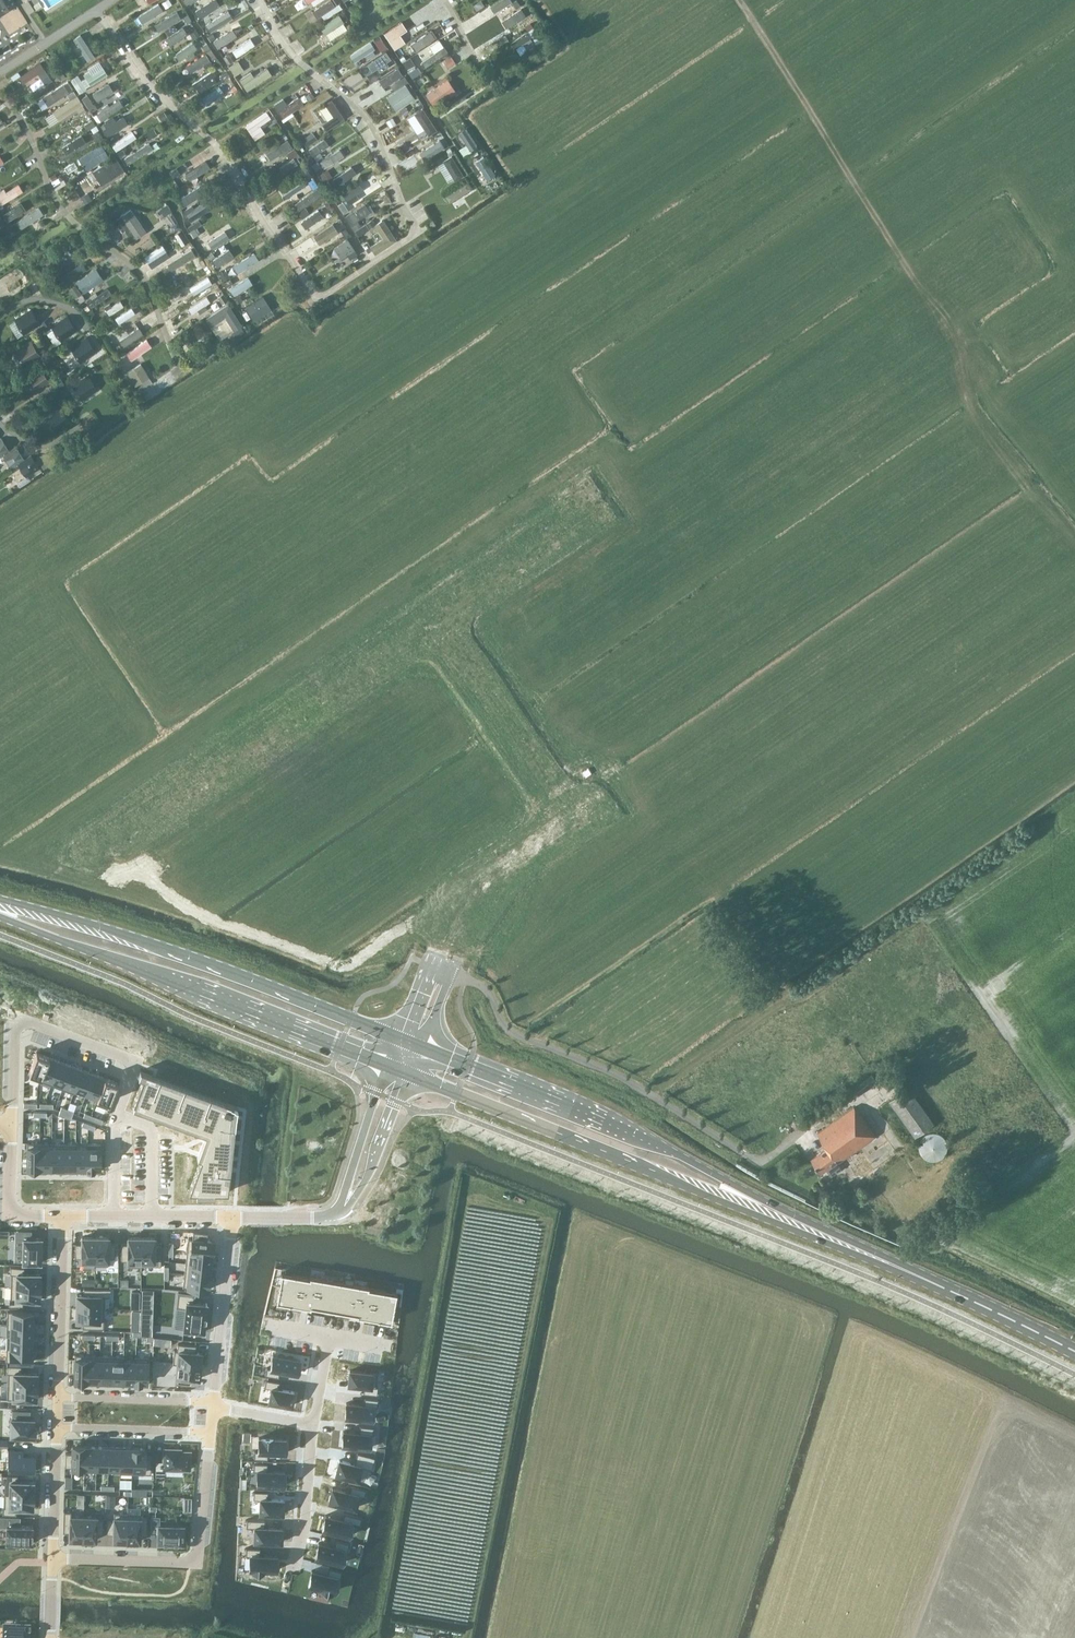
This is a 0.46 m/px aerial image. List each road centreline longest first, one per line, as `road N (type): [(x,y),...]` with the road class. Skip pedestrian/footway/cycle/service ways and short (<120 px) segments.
road 1 (track): [(1074,547),(1012,473),(966,401),(951,336),(738,0)]
road 2 (primary): [(810,1232),(632,1135),(420,1046)]
road 3 (primary): [(409,1075),(810,1232)]
road 4 (unclassified): [(87,860),(438,617)]
road 5 (primary): [(397,1037),(163,948),(0,901)]
road 6 (primary): [(0,916),(386,1066)]
road 7 (residential): [(11,1123),(16,1021),(136,1062),(115,1120),(114,1216)]
road 8 (unclassified): [(448,970),(482,986),(515,1034),(646,1091),(742,1153)]
road 9 (primary): [(1074,1352),(810,1232)]
road 10 (residential): [(208,1433),(198,1563),(52,1556)]
road 11 (unclassified): [(438,617),(569,816)]
road 12 (unclassified): [(438,617),(610,498)]
road 13 (residential): [(232,1217),(212,1402)]
road 14 (residential): [(61,1216),(57,1396)]
road 15 (unclassified): [(526,847),(467,886),(427,963)]
road 16 (residential): [(57,1396),(212,1402)]
road 17 (residential): [(56,1429),(208,1433)]
road 18 (residential): [(313,1424),(294,1570)]
road 19 (residential): [(61,1216),(7,1216),(11,1123)]
road 20 (unclassified): [(448,970),(474,913),(526,847)]
road 21 (unclassified): [(346,1204),(367,1176),(409,1075)]
road 22 (unclassified): [(386,1066),(346,1204)]
road 23 (unclassified): [(0,71),(109,0)]
road 24 (residential): [(56,1429),(52,1556)]

